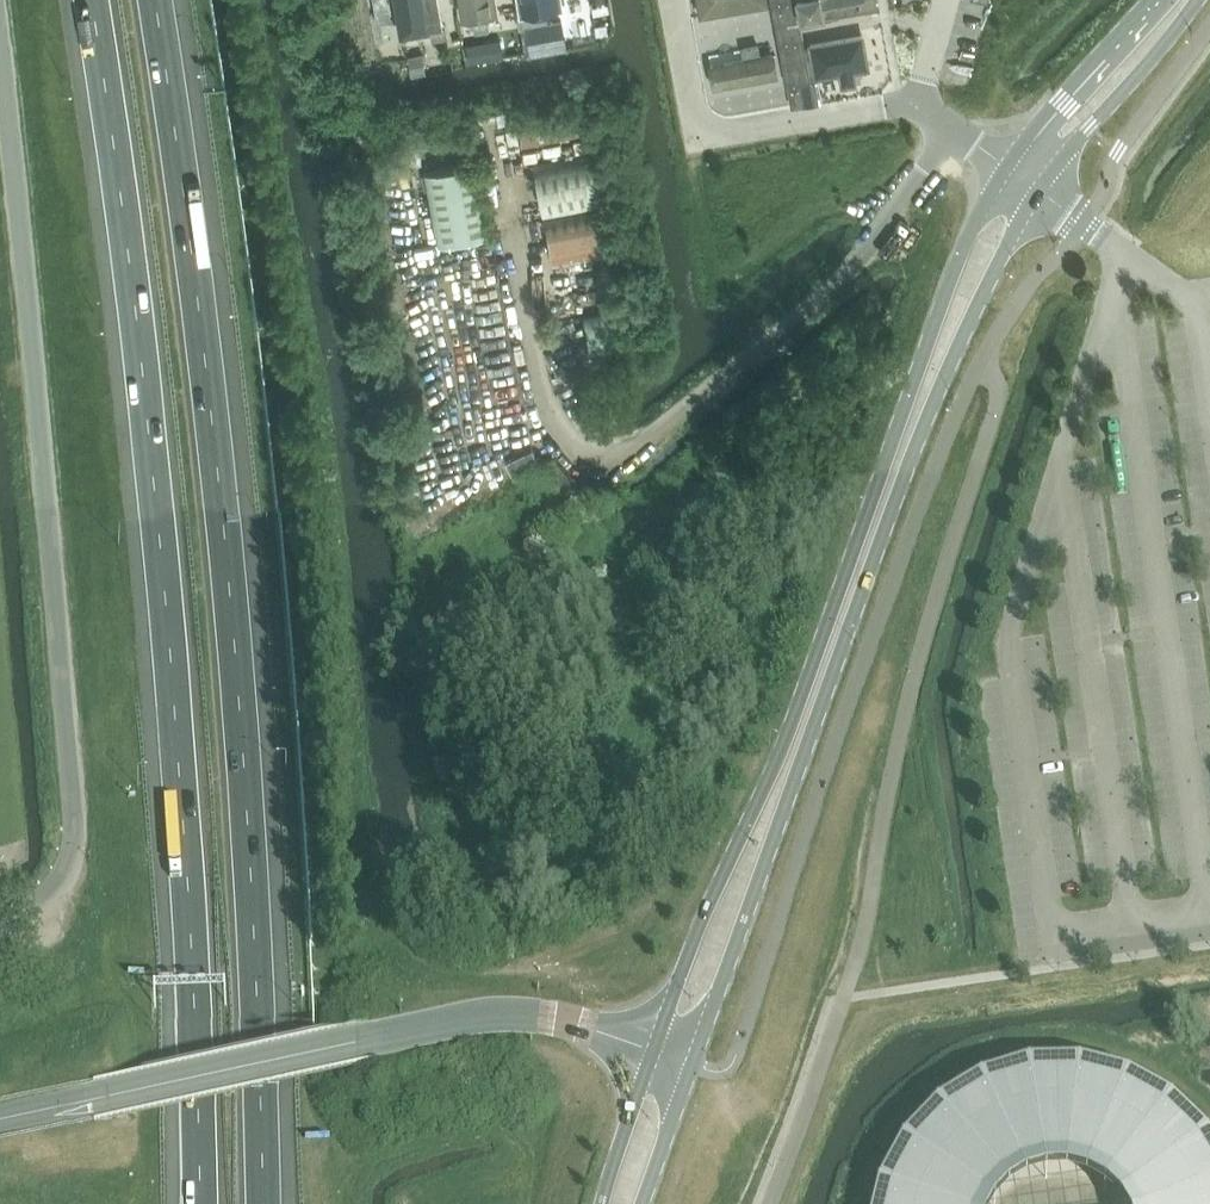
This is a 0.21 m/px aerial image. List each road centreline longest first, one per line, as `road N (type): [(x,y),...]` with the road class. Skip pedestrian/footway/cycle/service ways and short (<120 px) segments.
road 1 (motorway): [(94,0),(148,376),(163,540),(197,983),(202,1203)]
road 2 (motorway): [(265,1203),(257,924),(220,465),(157,0)]
road 3 (tertiary): [(1013,171),(963,249),(773,770),(691,946),(654,1050)]
road 4 (tertiary): [(693,1064),(896,498),(1040,189)]
road 5 (unclassified): [(0,927),(60,883),(75,834),(0,54)]
road 6 (unclassified): [(955,129),(844,275),(599,475),(549,421),(514,234)]
road 7 (tertiary): [(0,1119),(475,1018),(556,1018),(654,1050)]
road 8 (track): [(861,1203),(914,1113),(940,1089),(1010,1055),(1082,1050),(1159,1078),(1209,1111)]
road 9 (residential): [(920,100),(735,131),(711,126),(697,116),(675,0)]
road 10 (tertiary): [(1040,189),(1197,0)]
road 11 (tertiary): [(1163,0),(1013,171)]
road 12 (tertiary): [(654,1050),(603,1203)]
road 13 (tertiary): [(644,1203),(693,1064)]

